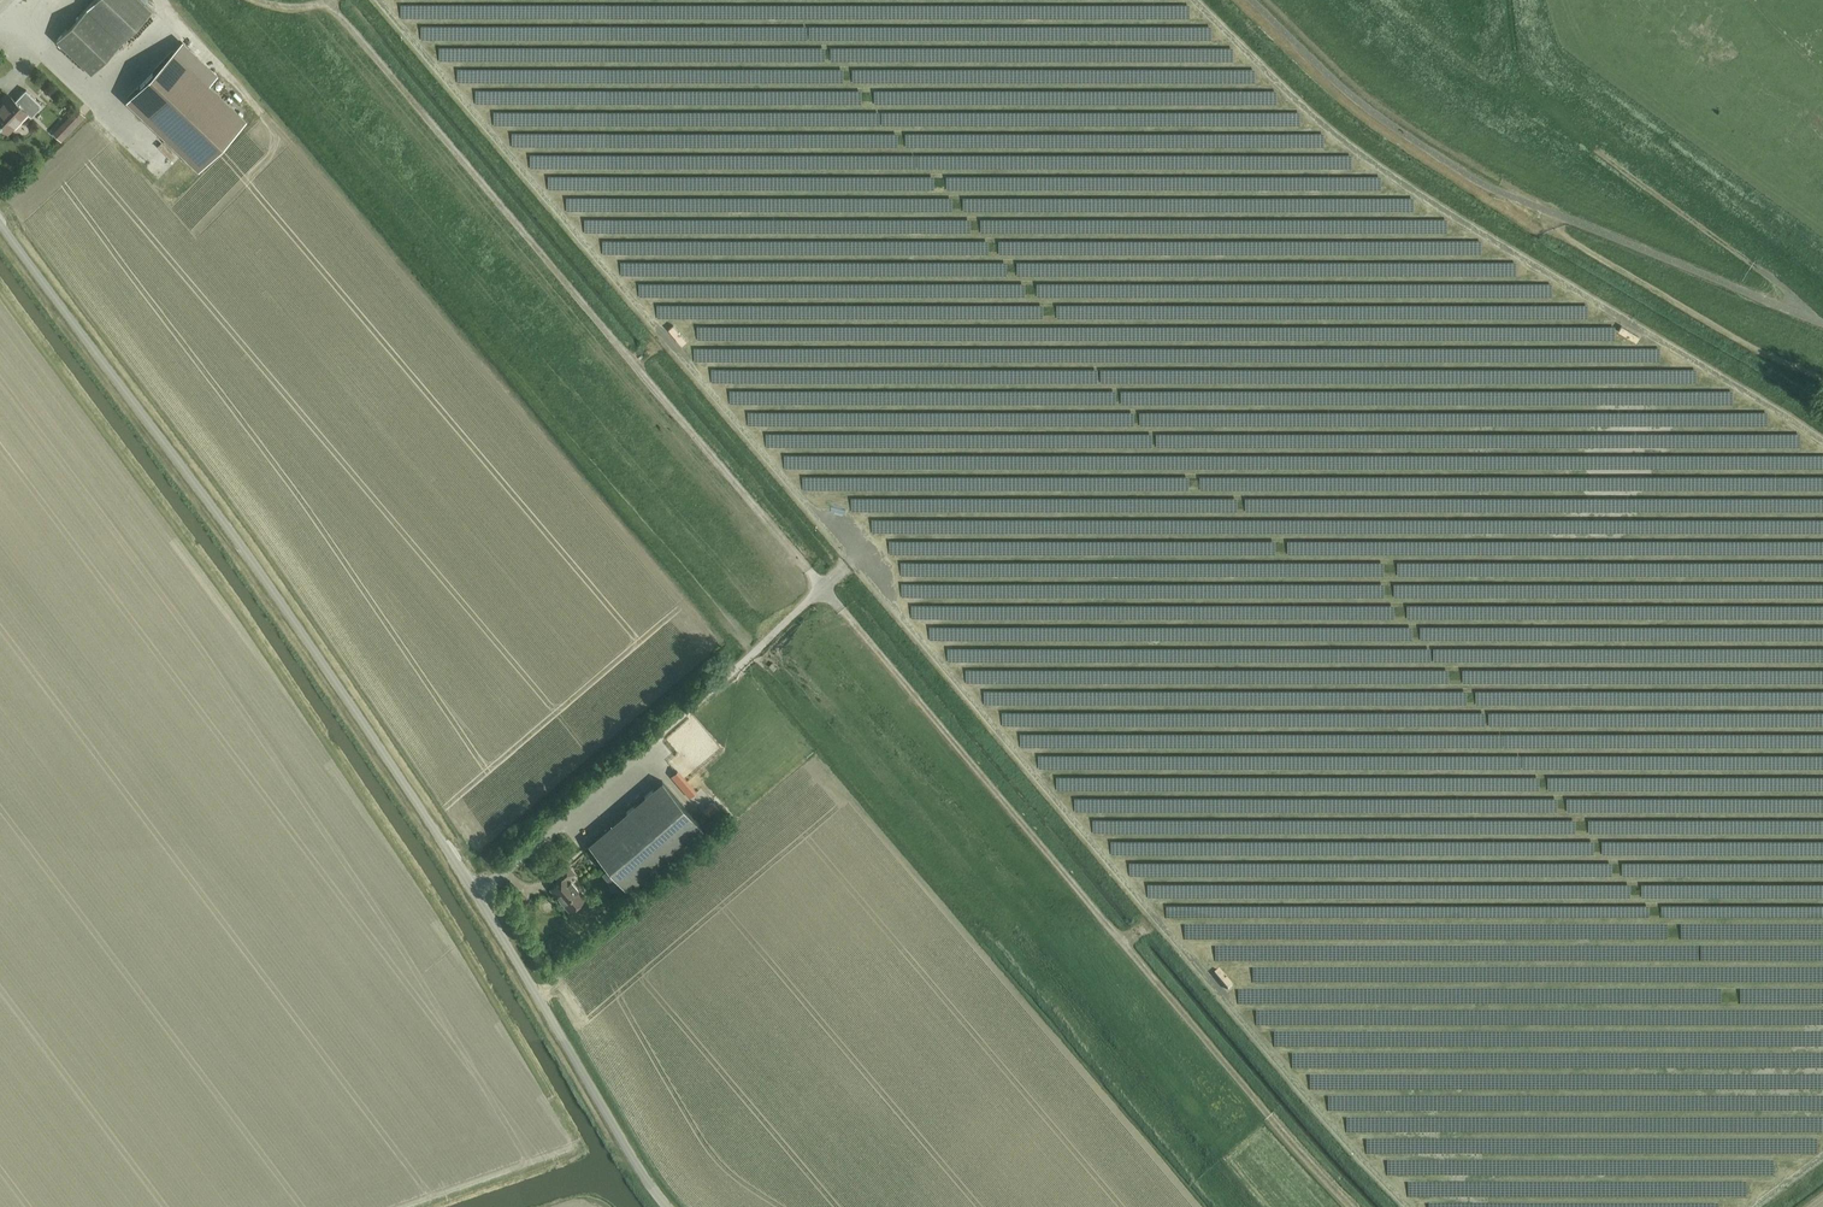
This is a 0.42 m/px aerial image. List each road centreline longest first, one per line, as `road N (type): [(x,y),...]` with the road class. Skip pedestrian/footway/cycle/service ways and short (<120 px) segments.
road 1 (unclassified): [(668,1206),(349,703),(0,223)]
road 2 (track): [(1353,1206),(824,591)]
road 3 (track): [(1334,0),(1448,101),(1602,157),(1822,325)]
road 4 (track): [(629,352),(324,0),(287,8),(256,0)]
road 5 (track): [(1822,380),(1556,232),(1548,211)]

